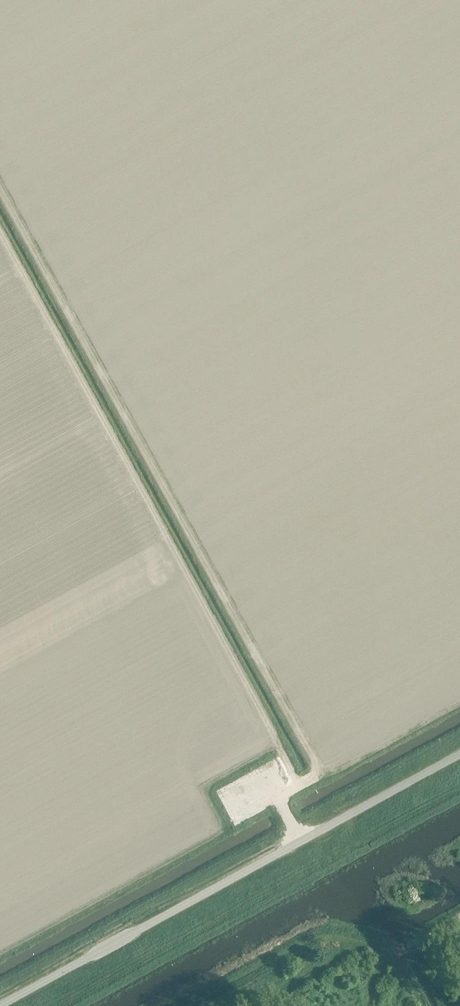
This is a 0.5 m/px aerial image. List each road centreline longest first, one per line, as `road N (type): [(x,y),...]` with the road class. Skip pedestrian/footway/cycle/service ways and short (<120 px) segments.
road 1 (track): [(305,843),(278,794),(313,776),(318,764),(0,185)]
road 2 (track): [(0,240),(297,785)]
road 3 (unclassified): [(5,1005),(459,757)]
road 4 (track): [(396,953),(355,946),(252,1005)]

